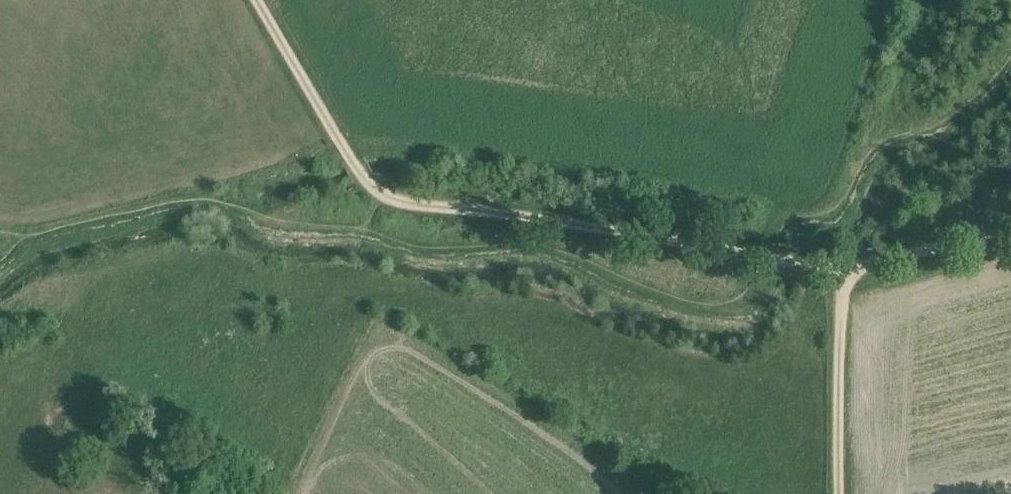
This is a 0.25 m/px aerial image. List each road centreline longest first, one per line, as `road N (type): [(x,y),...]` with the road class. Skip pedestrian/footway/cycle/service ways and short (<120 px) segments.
road 1 (track): [(843,269),(405,205),(369,188),(258,0)]
road 2 (track): [(843,269),(842,493)]
road 3 (track): [(843,269),(1010,225)]

